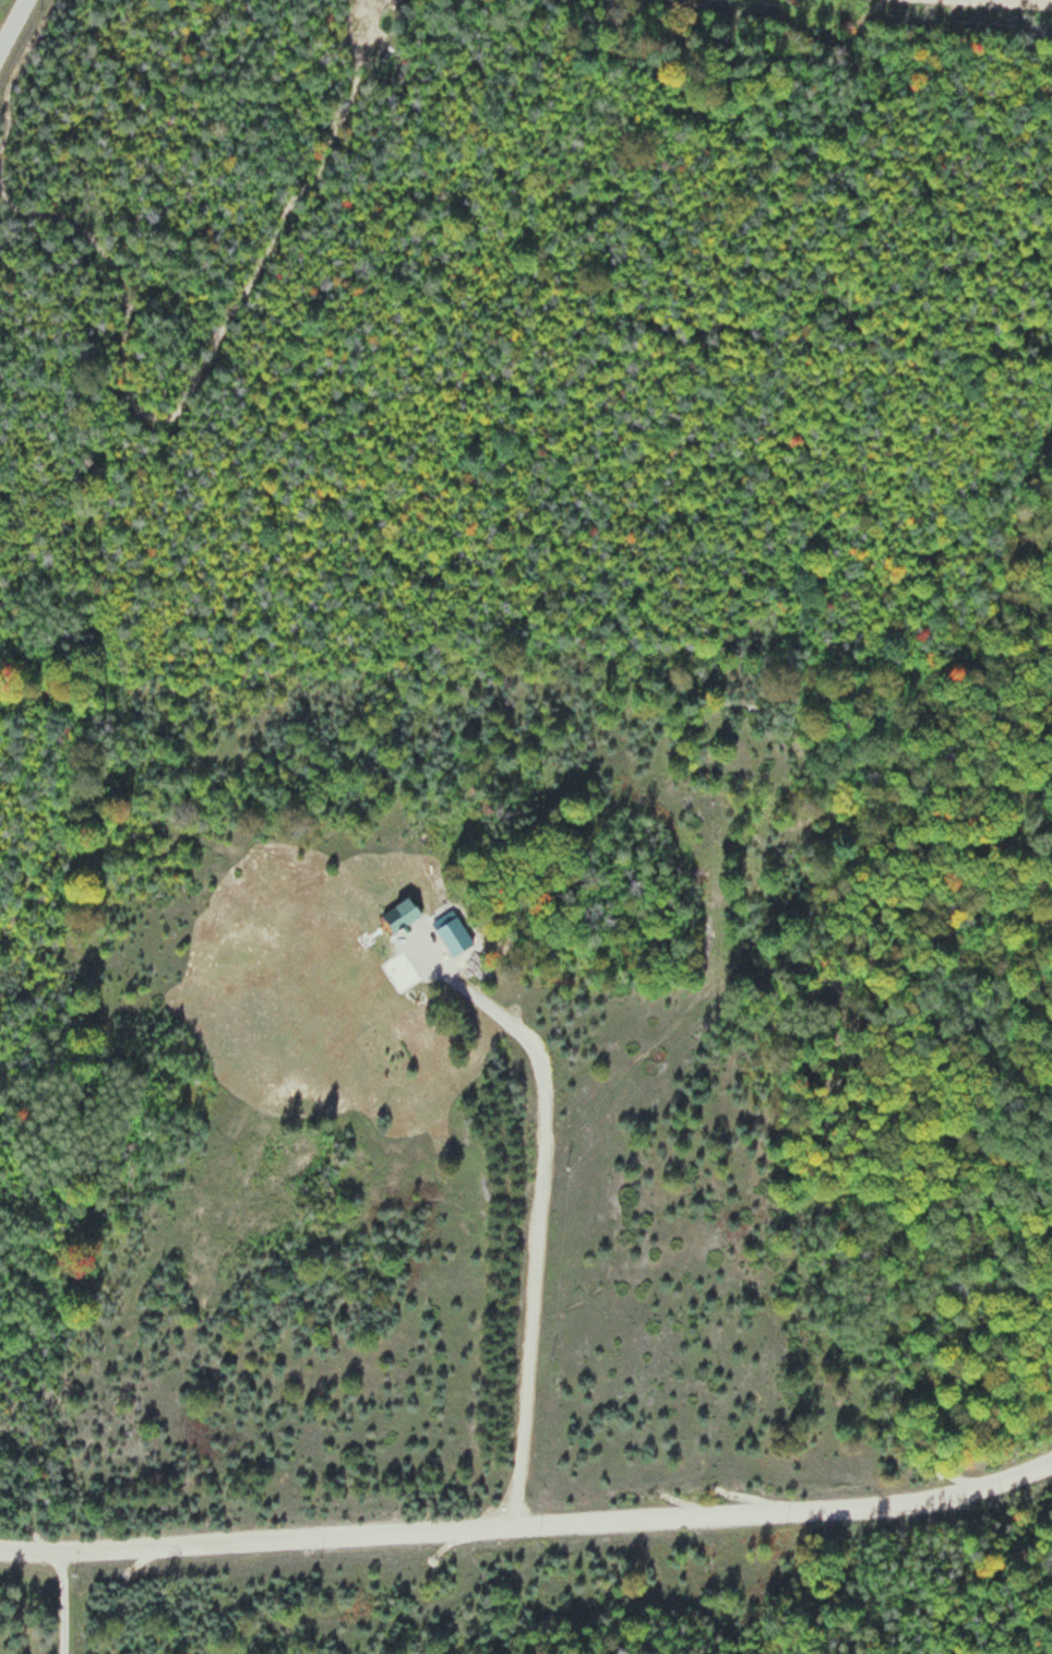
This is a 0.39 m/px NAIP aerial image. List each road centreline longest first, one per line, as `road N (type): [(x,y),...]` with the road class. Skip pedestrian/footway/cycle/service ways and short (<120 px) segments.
road 1 (residential): [(0,1546),(99,1549),(838,1511),(922,1503),(1051,1460)]

